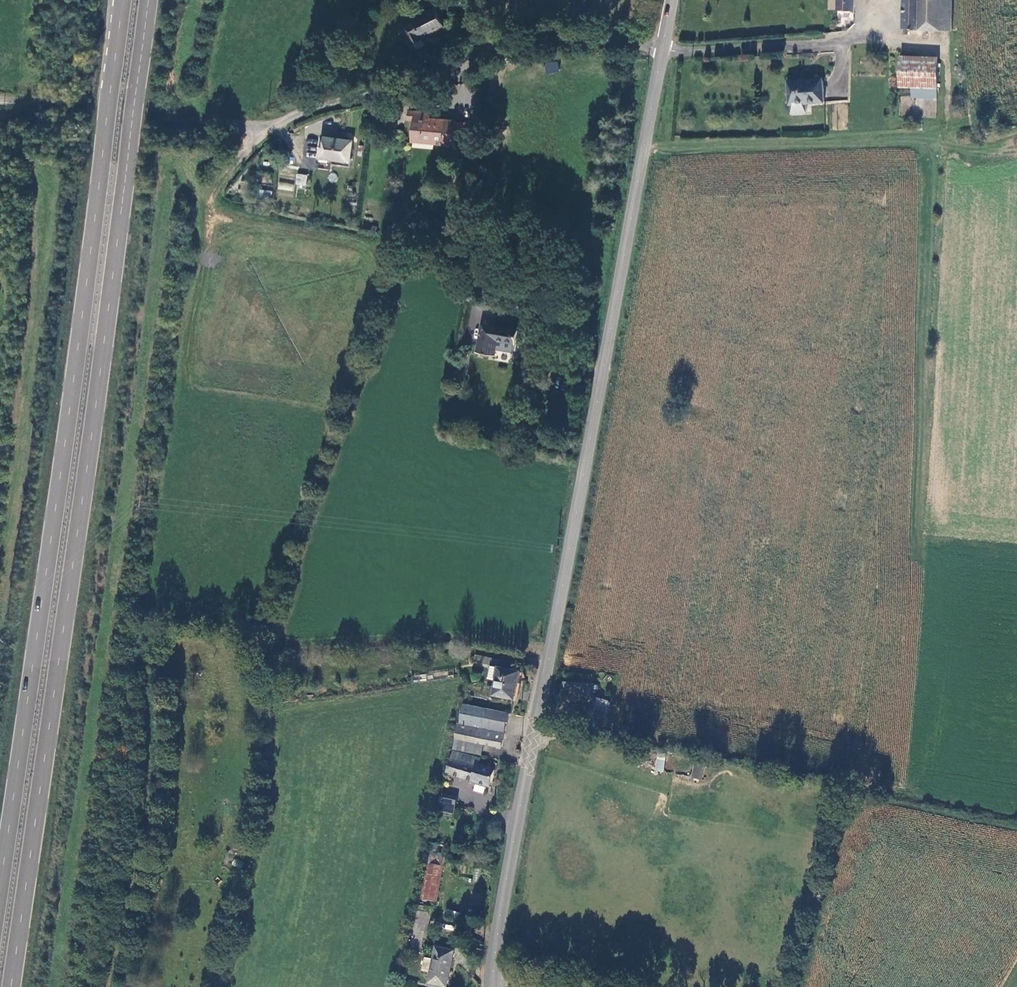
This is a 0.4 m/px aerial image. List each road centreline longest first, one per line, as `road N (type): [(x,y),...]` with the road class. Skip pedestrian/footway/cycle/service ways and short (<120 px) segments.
road 1 (trunk): [(9,986),(147,0)]
road 2 (tertiary): [(662,50),(505,882),(493,986)]
road 3 (trunk): [(123,0),(0,872)]
road 4 (unclassified): [(662,50),(618,39),(537,41),(254,125),(0,99)]

